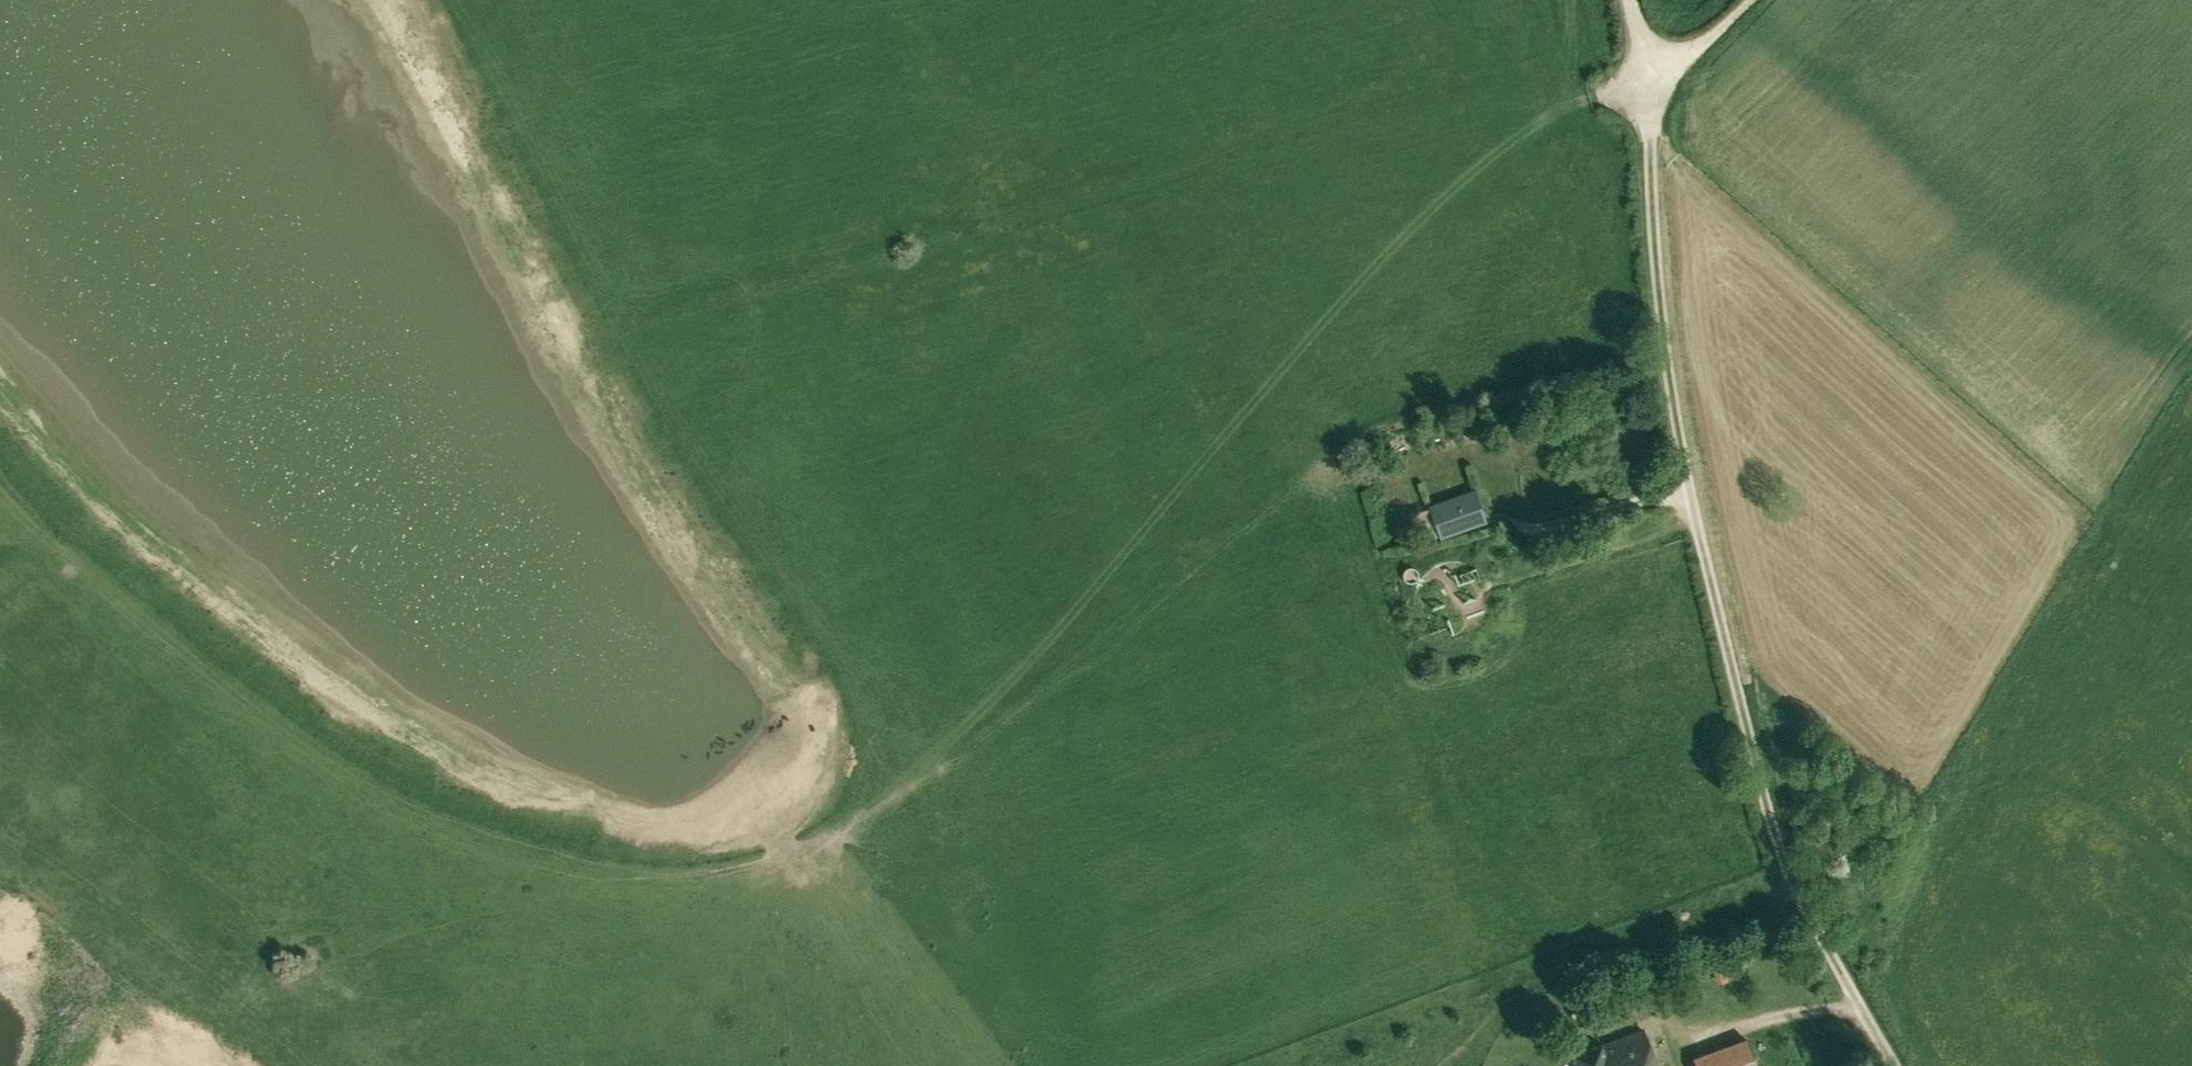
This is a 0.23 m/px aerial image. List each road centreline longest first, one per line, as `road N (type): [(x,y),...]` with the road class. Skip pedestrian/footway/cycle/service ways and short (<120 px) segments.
road 1 (track): [(1649,76),(1657,261),(1676,410),(1722,628),(1776,843),(1859,1017),(1892,1065)]
road 2 (track): [(1750,0),(1649,76)]

